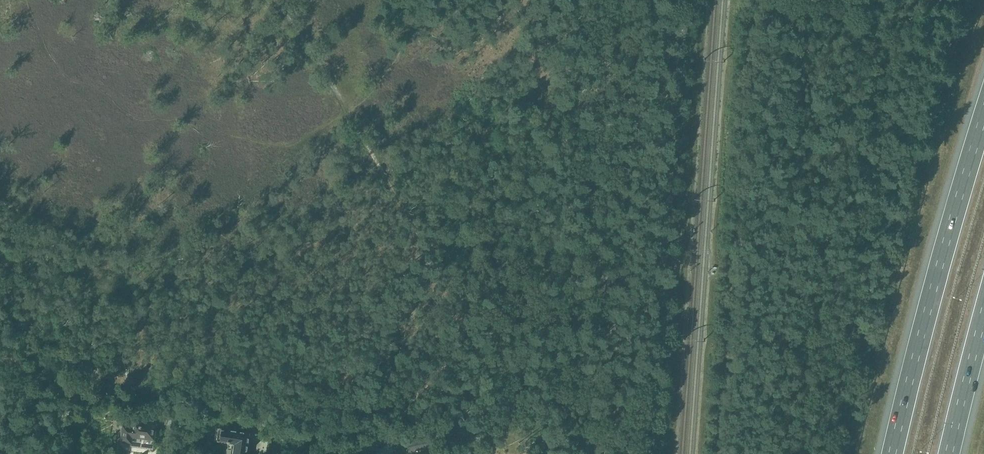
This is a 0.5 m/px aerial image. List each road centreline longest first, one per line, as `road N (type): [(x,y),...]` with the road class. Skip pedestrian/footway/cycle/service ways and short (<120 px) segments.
road 1 (track): [(621,432),(590,194),(618,0)]
road 2 (motorway): [(983,115),(893,453)]
road 3 (motorway): [(949,453),(983,313)]

